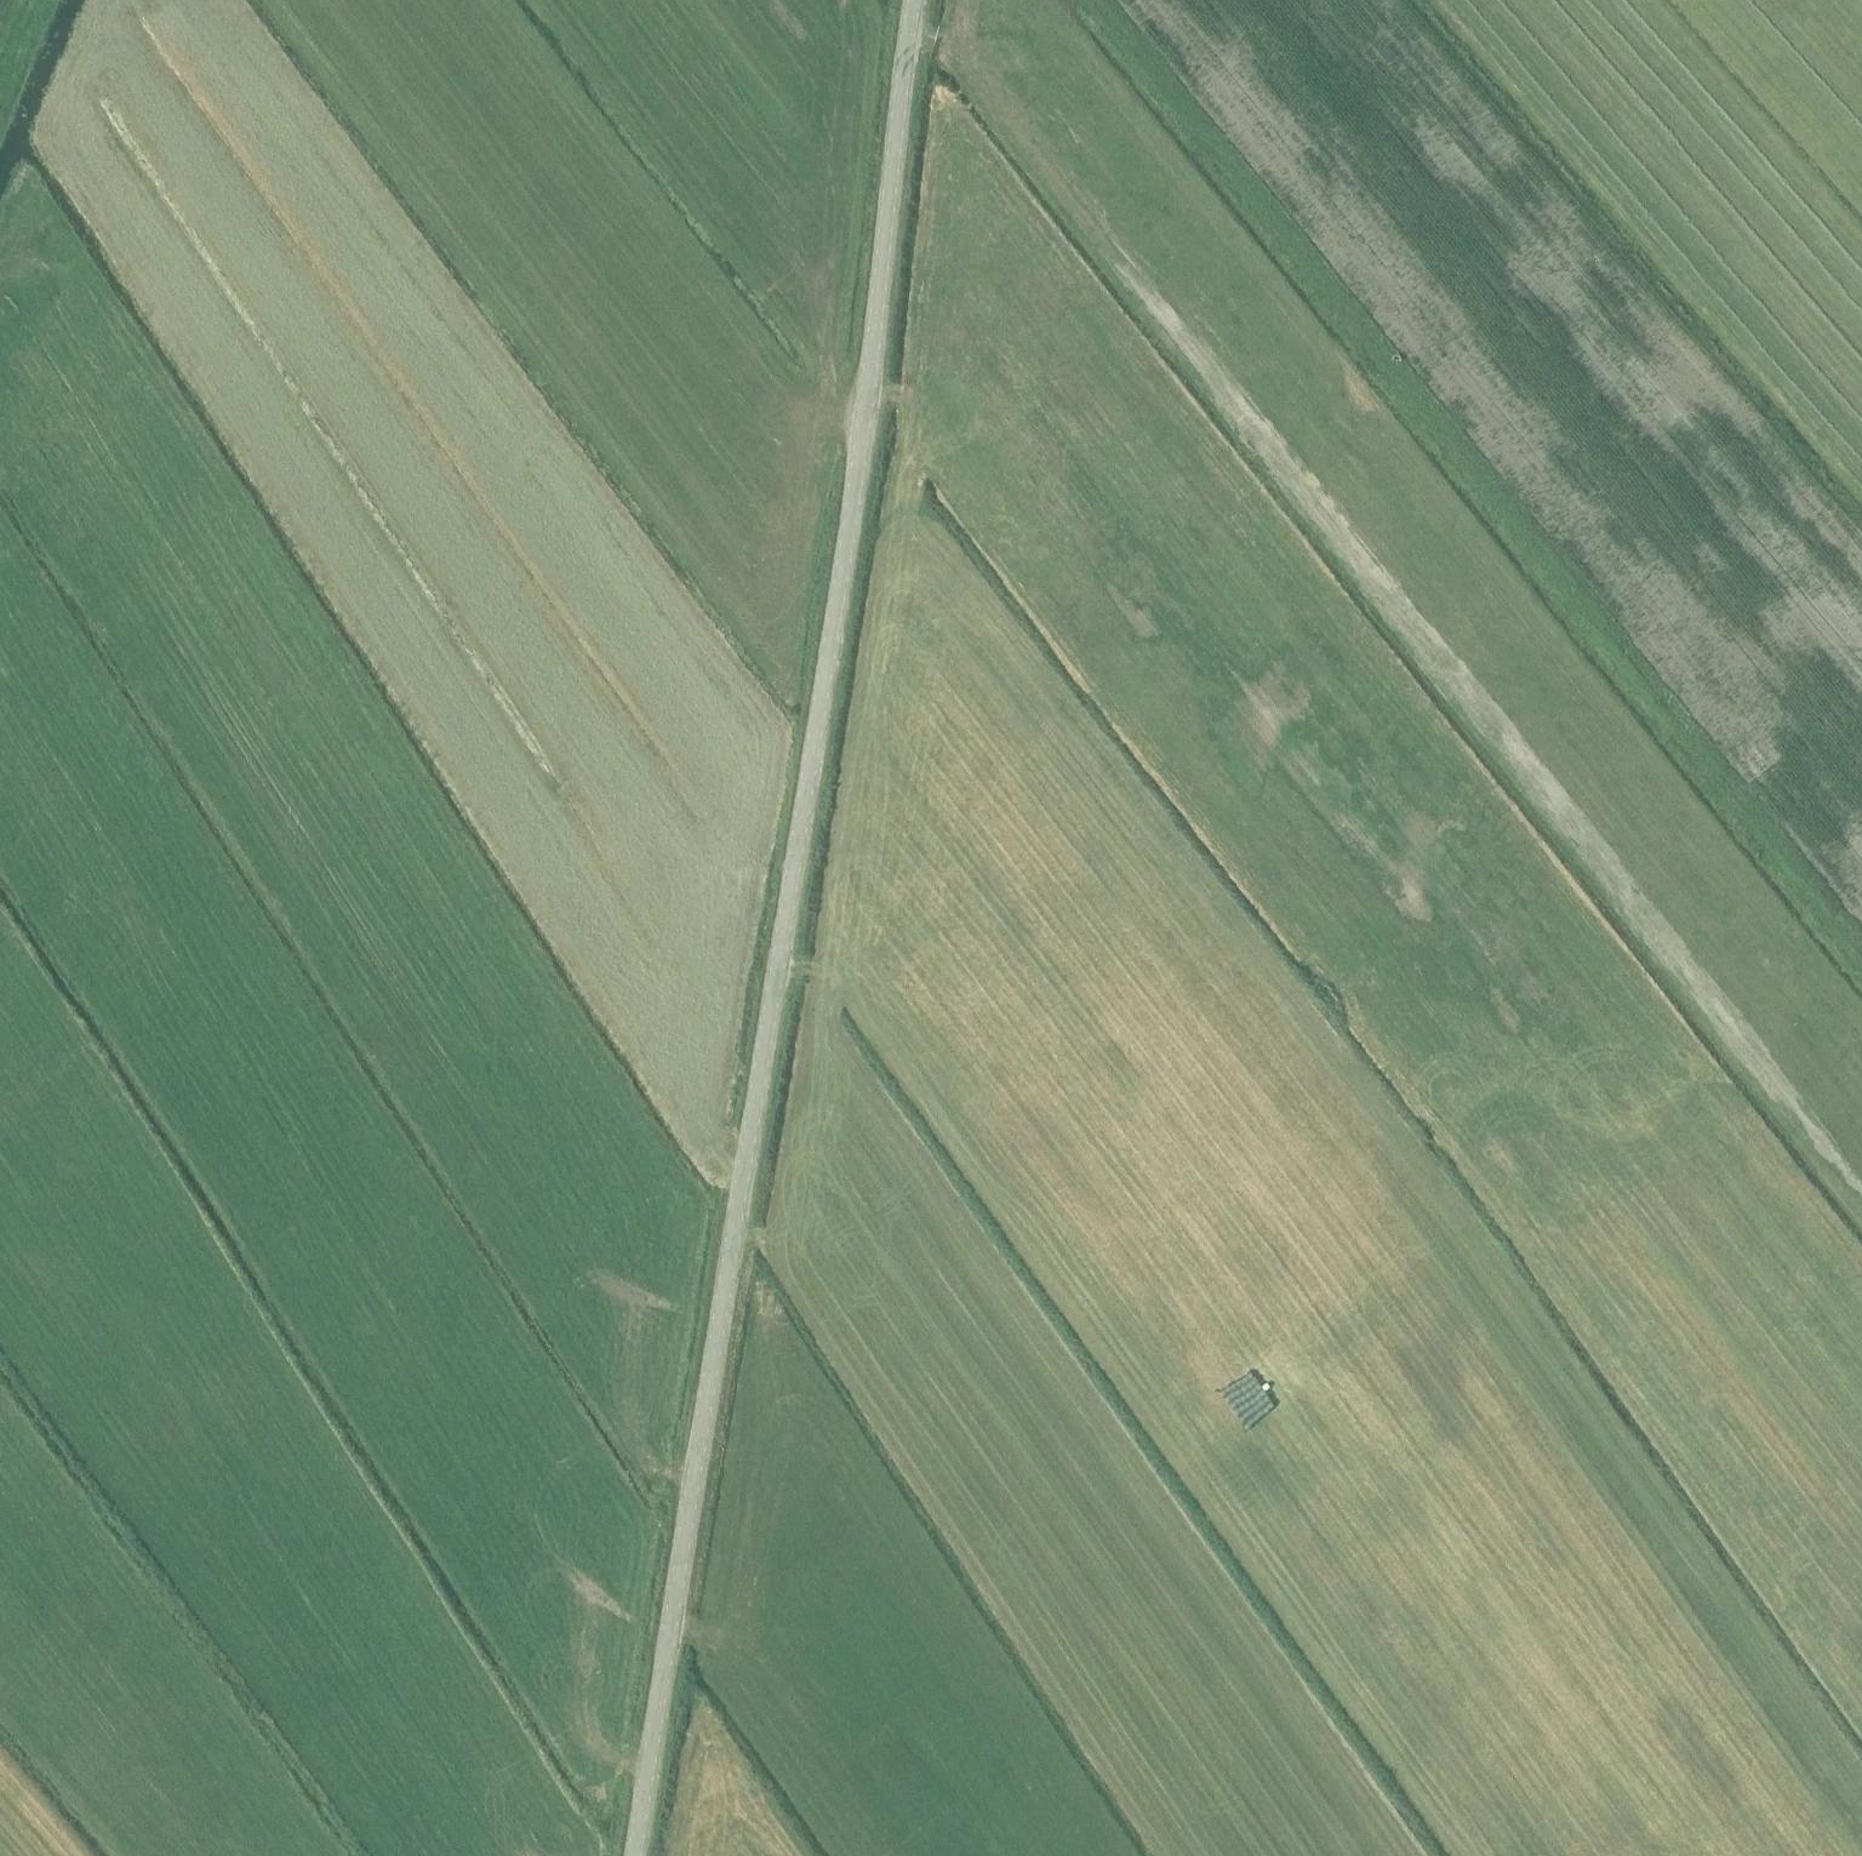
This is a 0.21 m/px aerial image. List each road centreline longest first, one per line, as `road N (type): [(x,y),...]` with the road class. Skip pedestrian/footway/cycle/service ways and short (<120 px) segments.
road 1 (unclassified): [(642,1855),(868,478),(917,0)]

